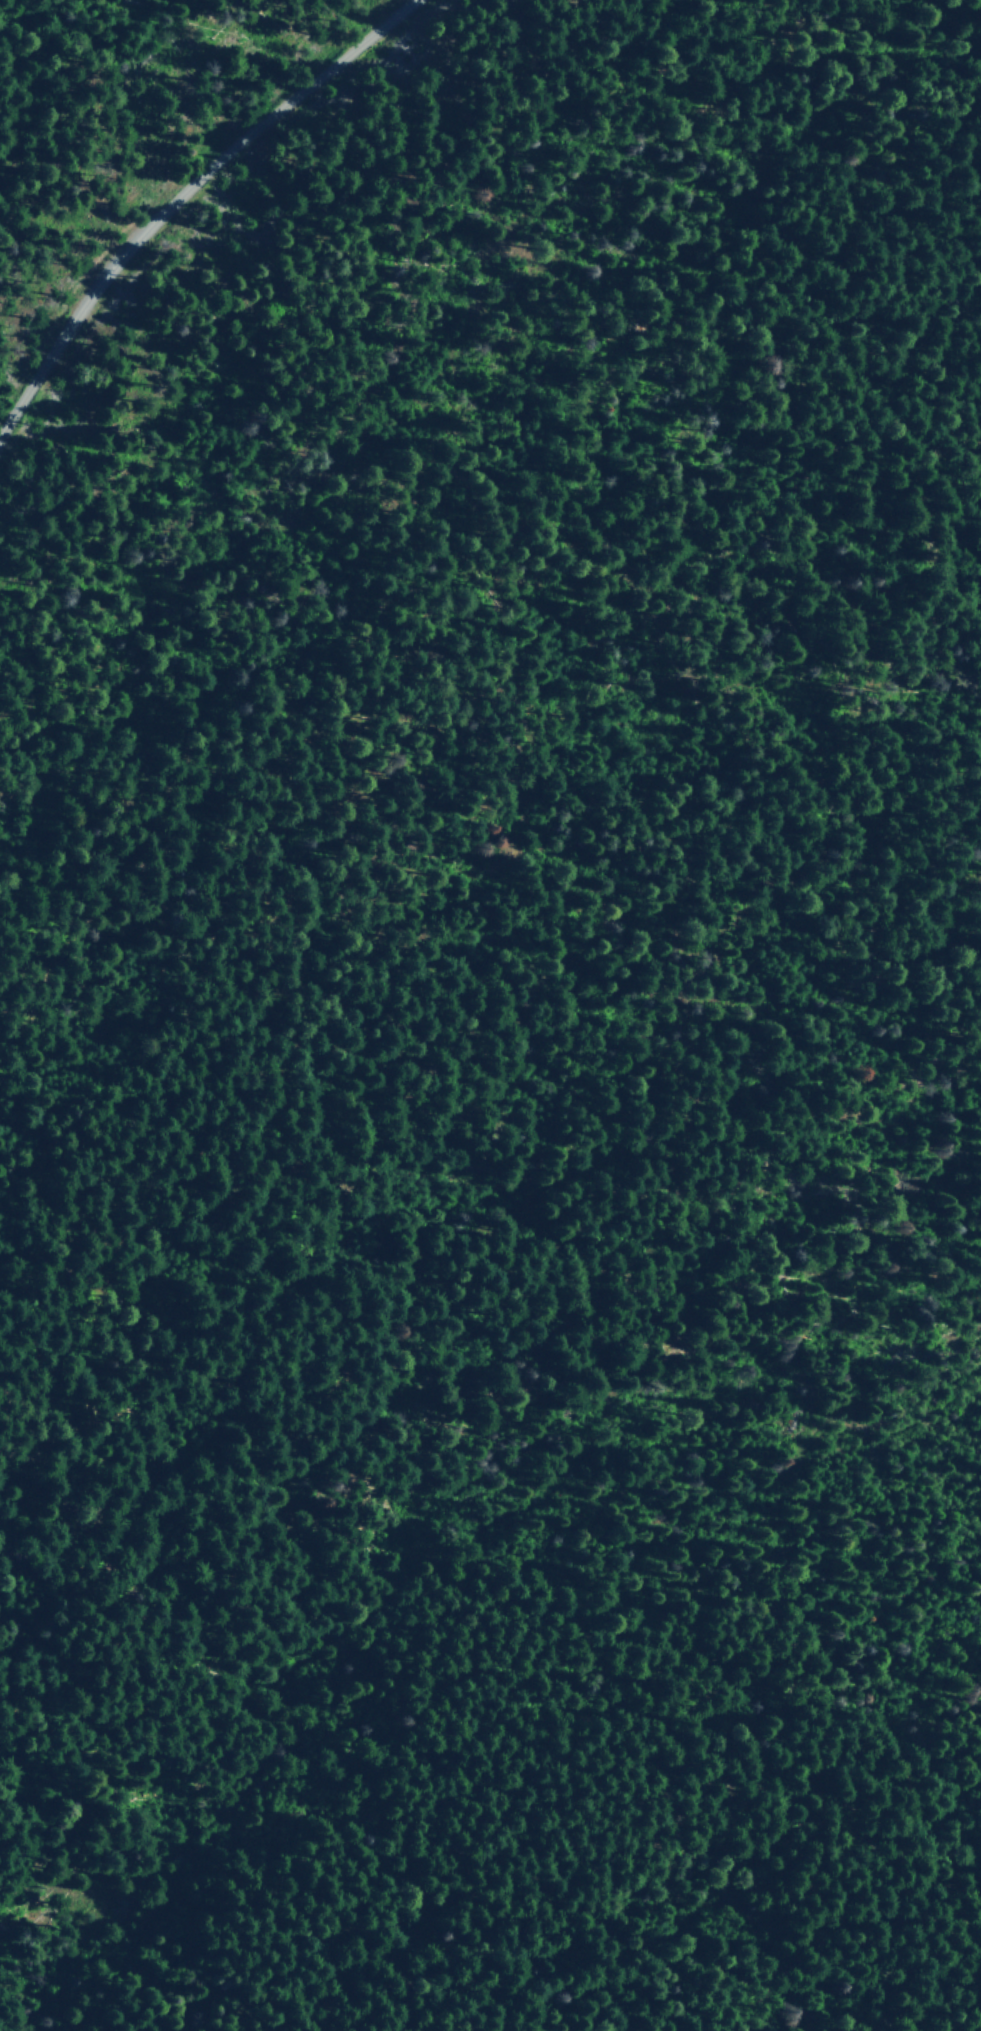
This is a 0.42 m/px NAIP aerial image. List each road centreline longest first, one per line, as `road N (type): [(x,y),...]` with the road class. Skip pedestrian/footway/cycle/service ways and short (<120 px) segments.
road 1 (track): [(0,729),(87,677),(469,349),(620,154),(765,69),(980,59)]
road 2 (tertiary): [(0,444),(83,314),(218,160),(416,0)]

